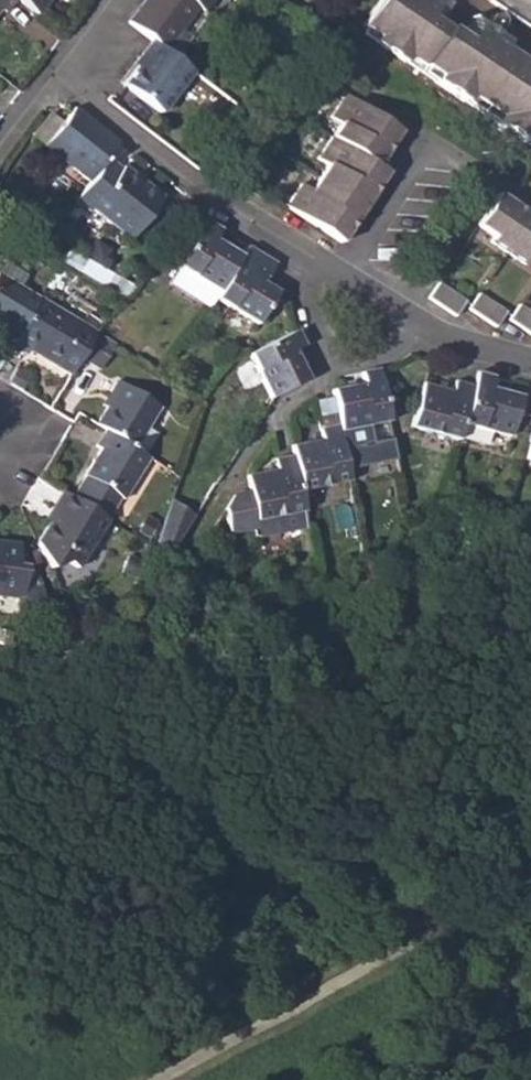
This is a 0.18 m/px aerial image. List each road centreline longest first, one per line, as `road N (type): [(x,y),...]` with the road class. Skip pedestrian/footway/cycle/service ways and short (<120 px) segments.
road 1 (track): [(530,913),(458,921),(171,1079)]
road 2 (residential): [(332,274),(401,174),(417,168),(459,192),(464,204),(392,313)]
road 3 (residential): [(312,261),(206,197),(51,77)]
road 4 (residential): [(210,520),(283,413),(324,390),(344,367)]
road 5 (residential): [(312,261),(299,310),(305,331),(344,367)]
road 6 (residential): [(530,367),(417,328)]

